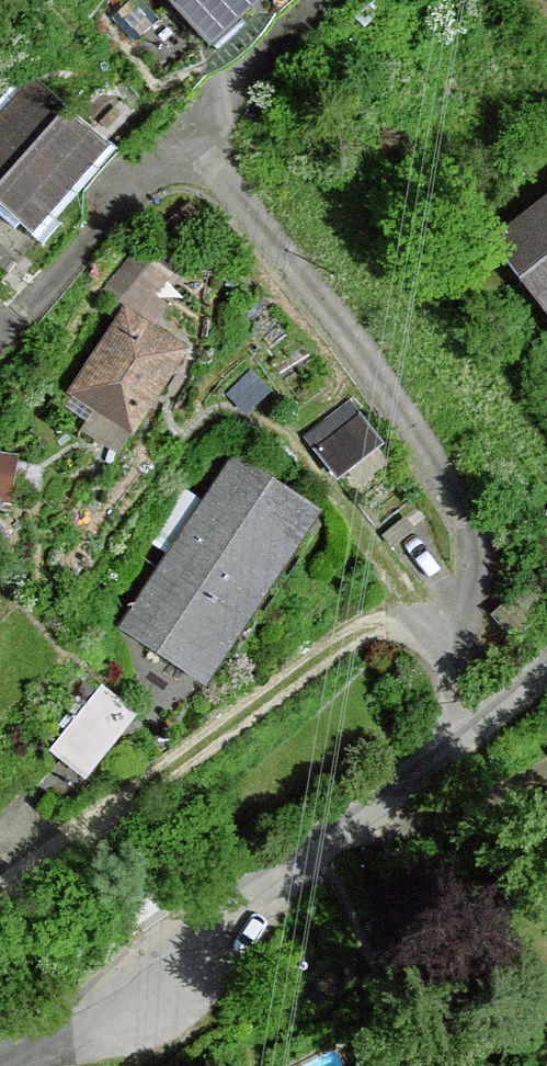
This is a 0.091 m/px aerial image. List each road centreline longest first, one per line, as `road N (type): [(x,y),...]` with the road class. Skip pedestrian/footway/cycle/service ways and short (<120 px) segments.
road 1 (residential): [(24,312),(143,176),(161,165),(213,167),(380,377),(468,519),(479,573),(468,659),(446,710),(451,747)]
road 2 (residential): [(0,1064),(281,882),(451,747)]
road 3 (residential): [(451,747),(546,663)]

